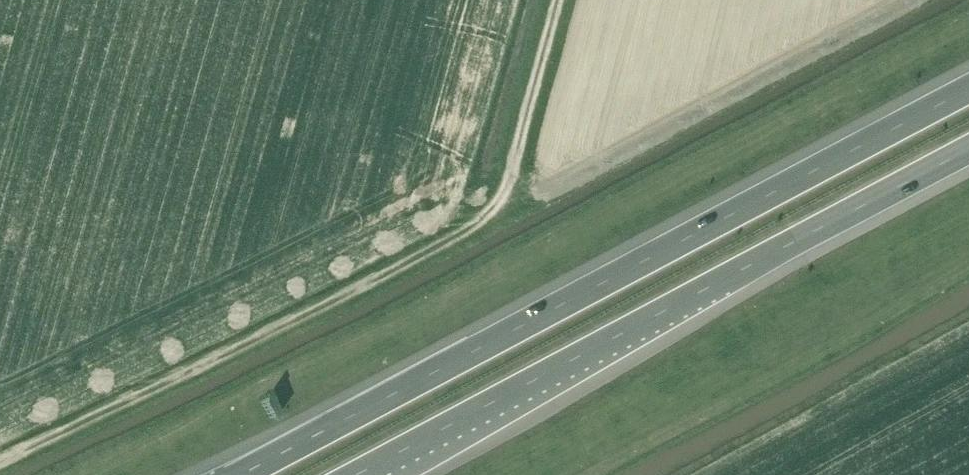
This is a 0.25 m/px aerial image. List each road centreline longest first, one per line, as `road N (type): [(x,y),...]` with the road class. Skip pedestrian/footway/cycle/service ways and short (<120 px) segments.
road 1 (motorway): [(968,87),(238,474)]
road 2 (track): [(558,0),(513,167),(486,217),(379,279),(0,463)]
road 3 (motorway): [(357,474),(968,148)]

